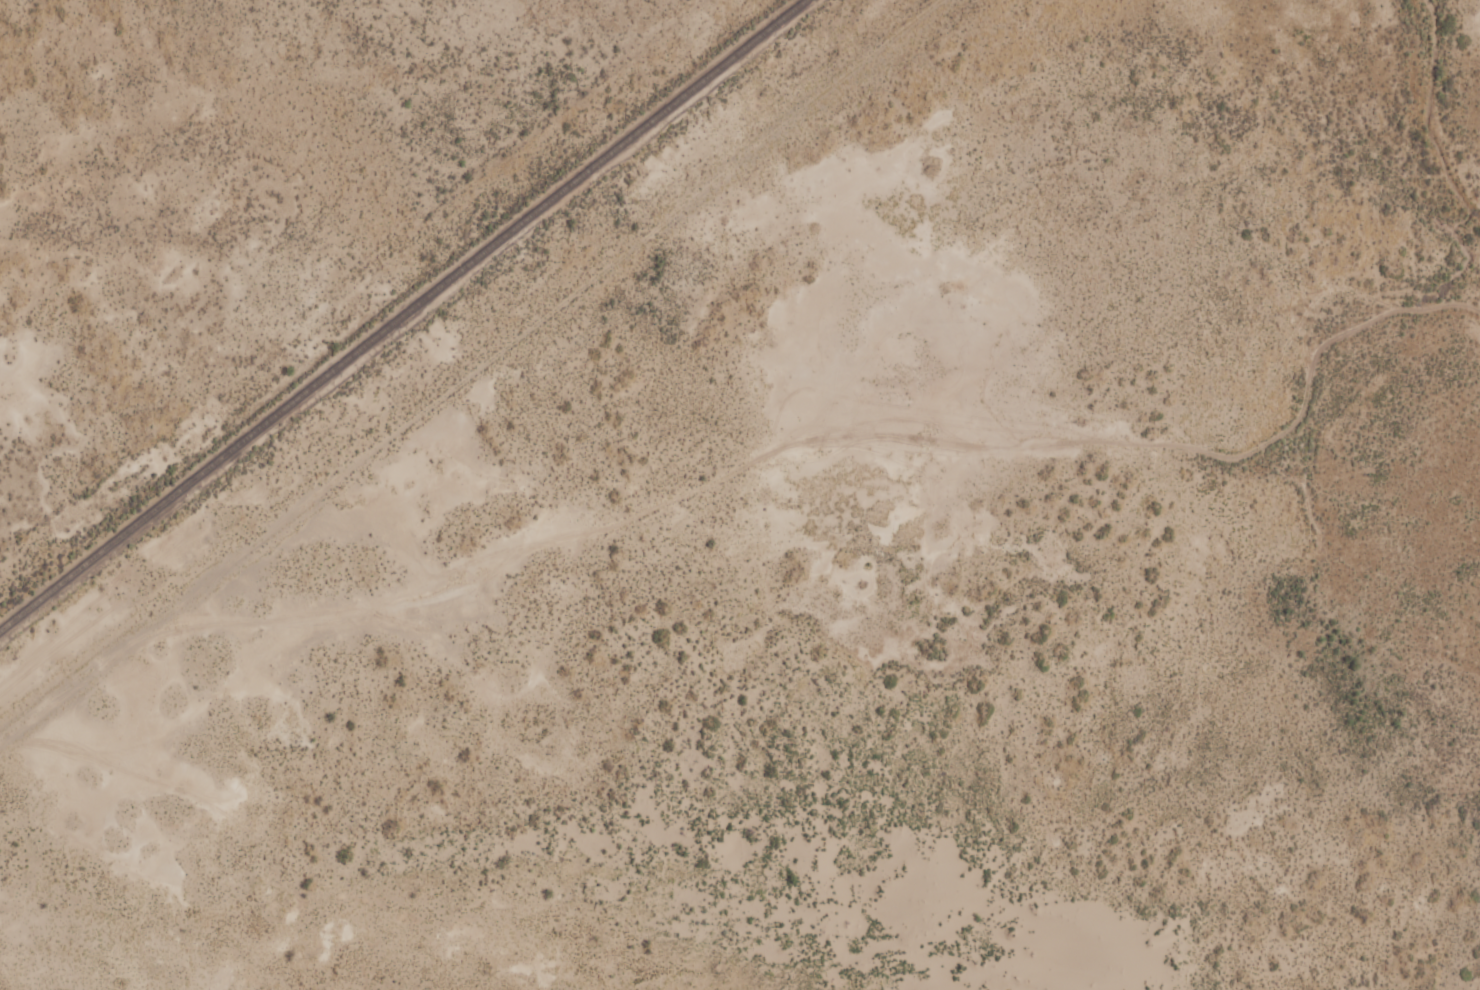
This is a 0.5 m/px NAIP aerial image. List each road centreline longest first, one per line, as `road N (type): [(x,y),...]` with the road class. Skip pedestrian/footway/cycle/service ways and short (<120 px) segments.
road 1 (track): [(0,752),(117,660),(208,619),(715,513),(891,447),(1152,462),(1479,421)]
road 2 (track): [(151,645),(943,0)]

